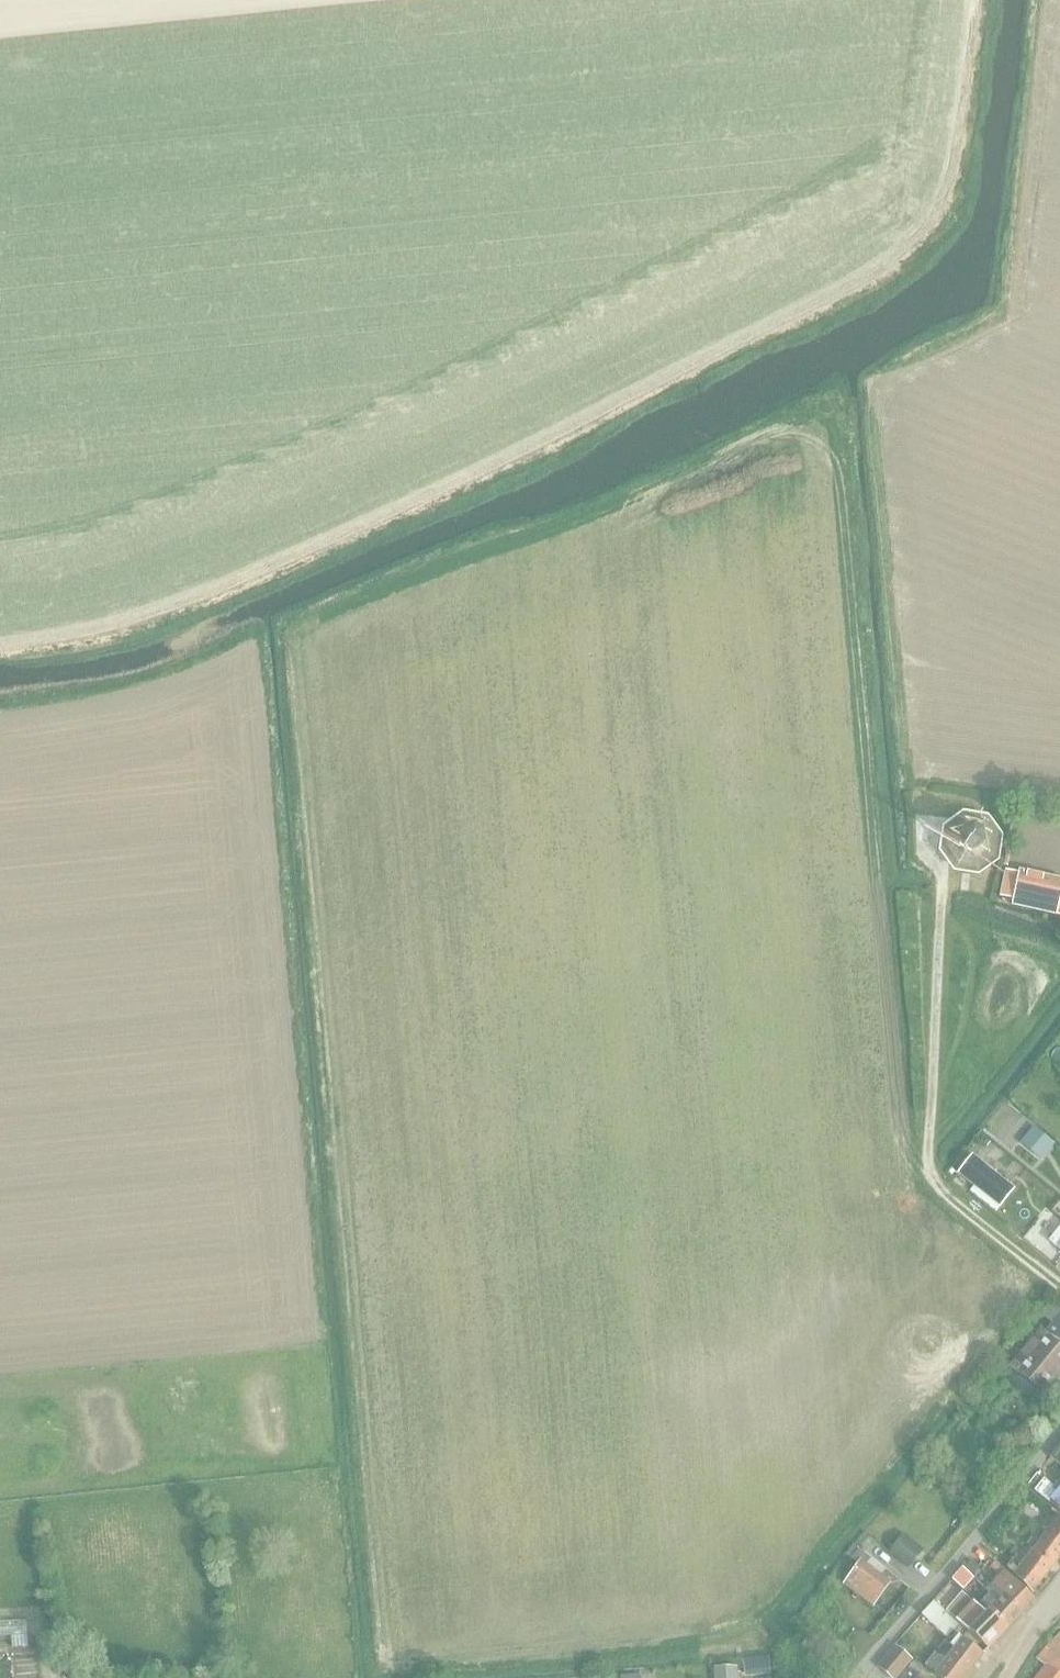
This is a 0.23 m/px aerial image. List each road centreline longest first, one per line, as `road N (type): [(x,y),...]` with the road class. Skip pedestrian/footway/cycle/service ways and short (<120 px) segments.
road 1 (track): [(1059,1282),(929,1171),(942,879)]
road 2 (residential): [(856,1677),(1059,1435)]

